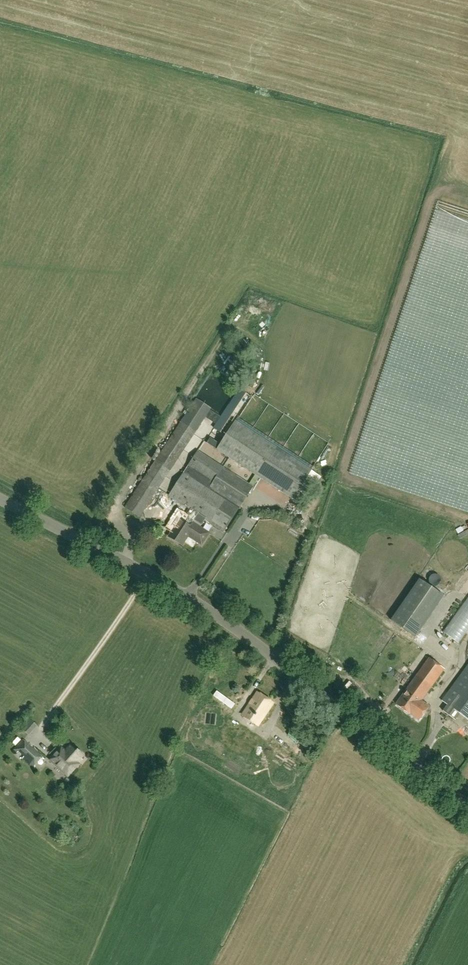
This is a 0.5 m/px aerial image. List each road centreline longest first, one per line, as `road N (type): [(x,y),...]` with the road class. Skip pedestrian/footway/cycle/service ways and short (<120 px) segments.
road 1 (unclassified): [(467,814),(244,636),(0,500)]

